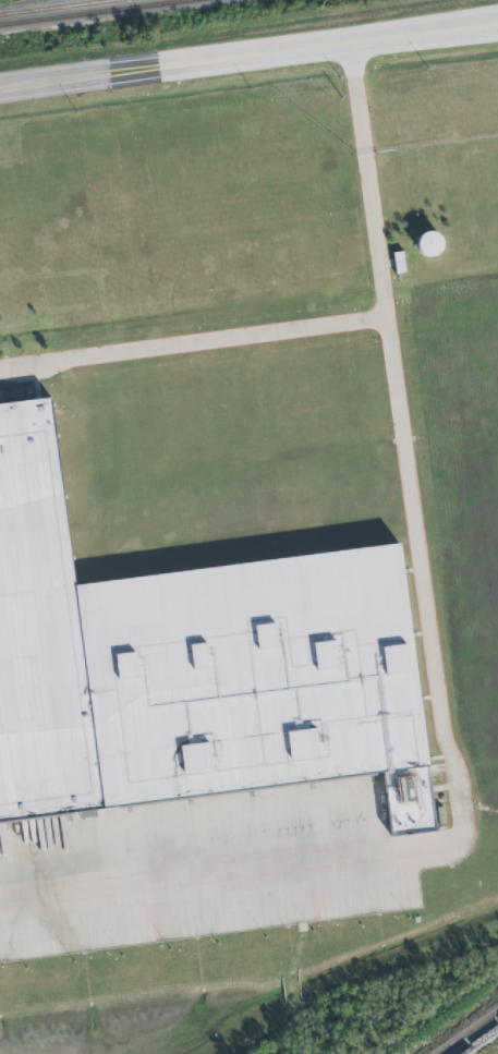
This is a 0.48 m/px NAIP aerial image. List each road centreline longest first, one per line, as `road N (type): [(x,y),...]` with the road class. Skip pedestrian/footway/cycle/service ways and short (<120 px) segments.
road 1 (primary): [(0,89),(497,25)]

